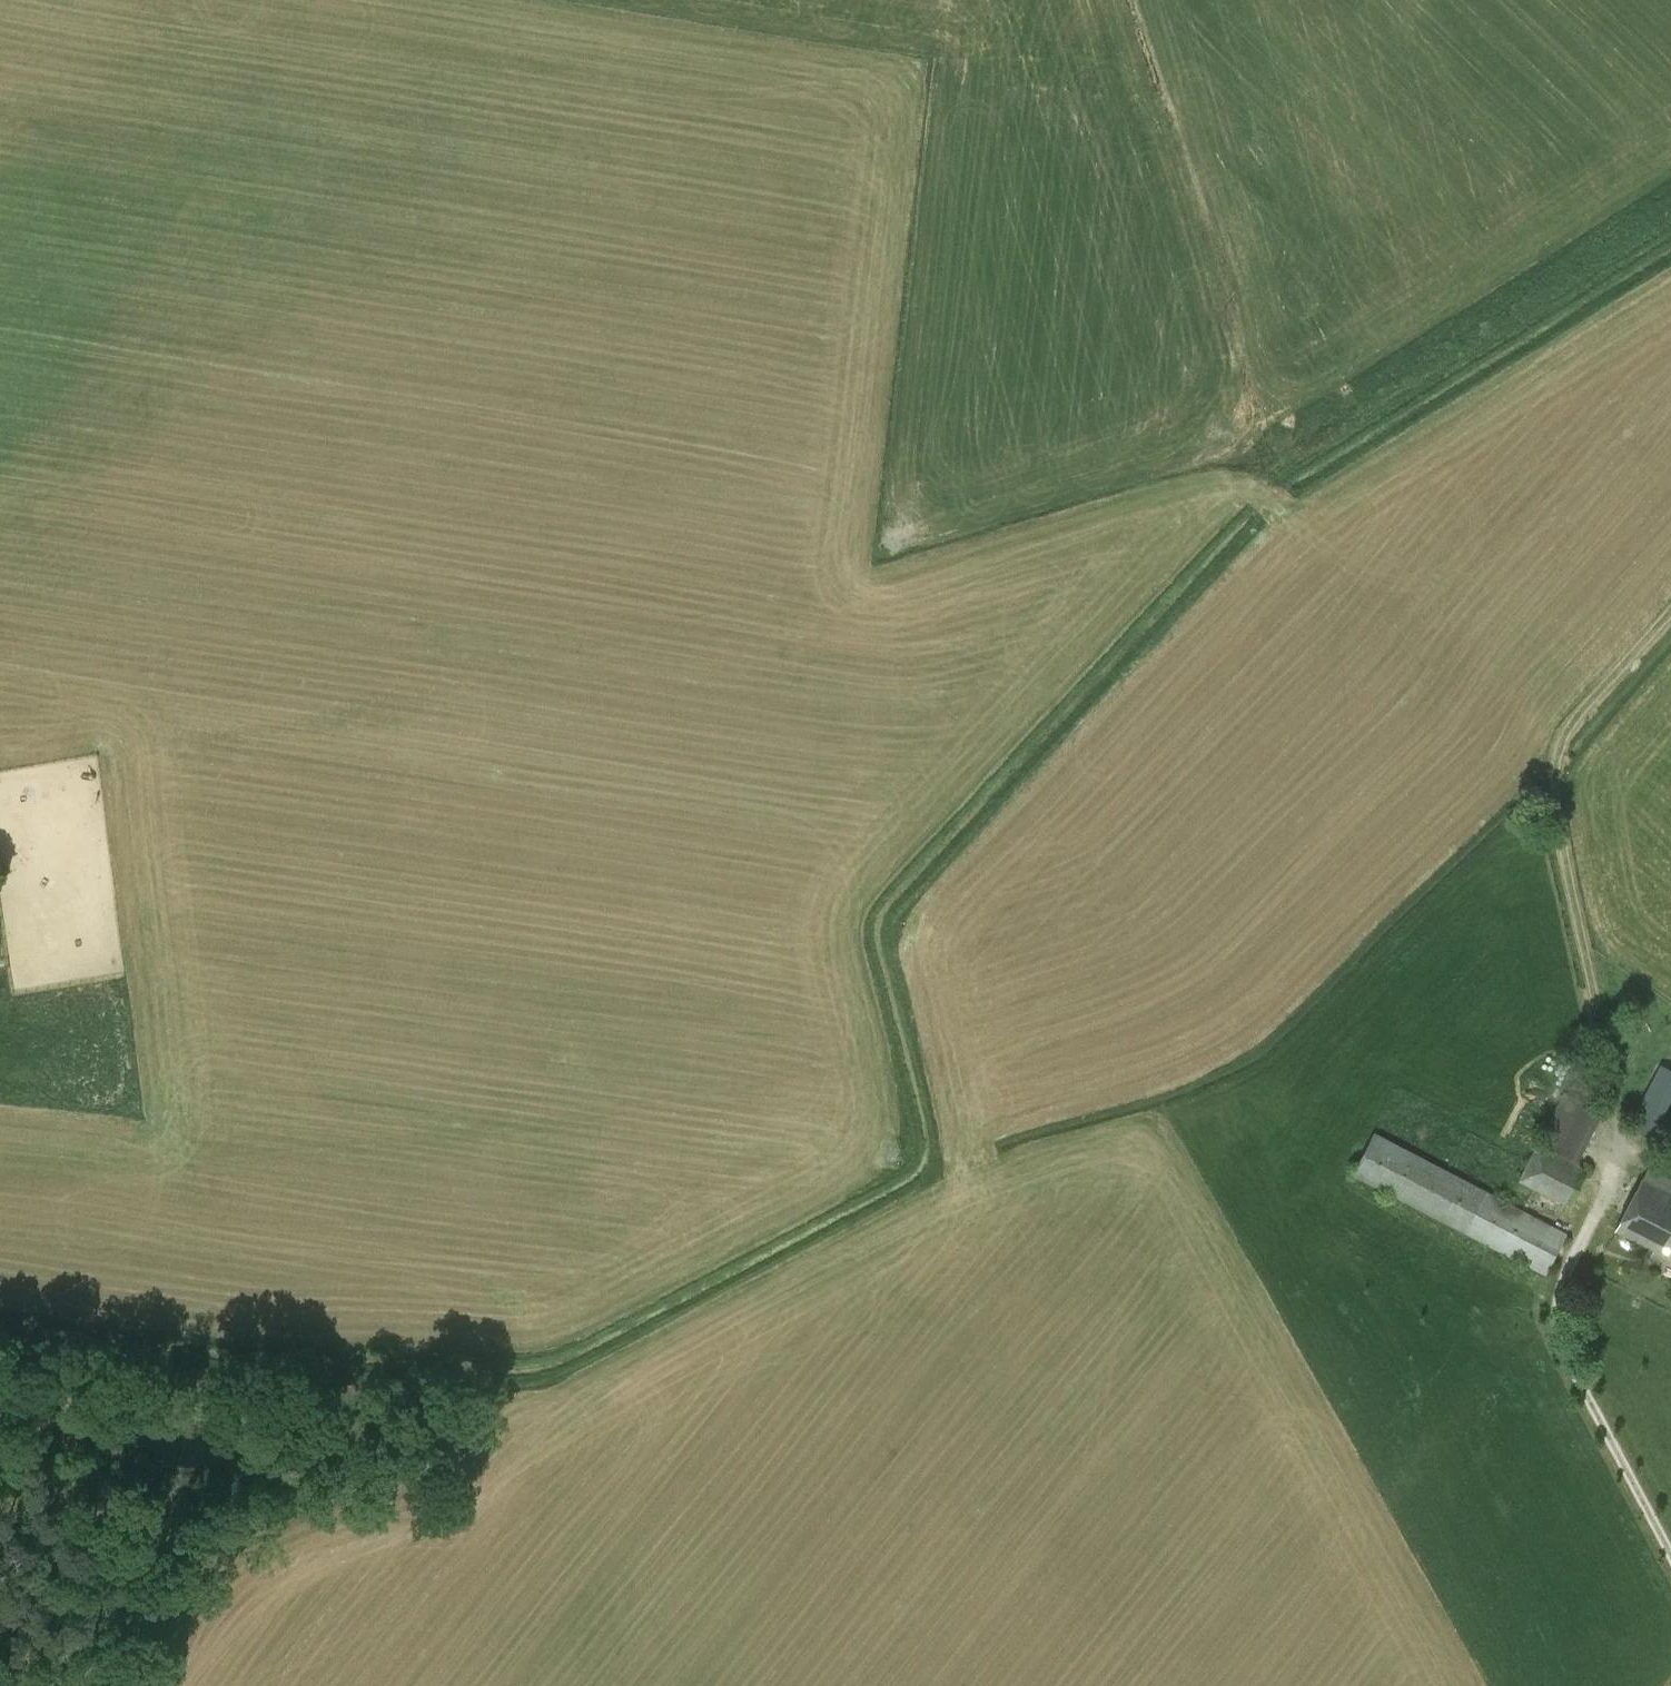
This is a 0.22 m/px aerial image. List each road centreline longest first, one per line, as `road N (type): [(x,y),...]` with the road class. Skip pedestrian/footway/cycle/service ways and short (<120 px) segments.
road 1 (track): [(1592,1205),(1616,1097),(1550,797),(1569,729),(1670,613)]
road 2 (track): [(1592,1205),(1562,1279),(1554,1326),(1670,1554)]

